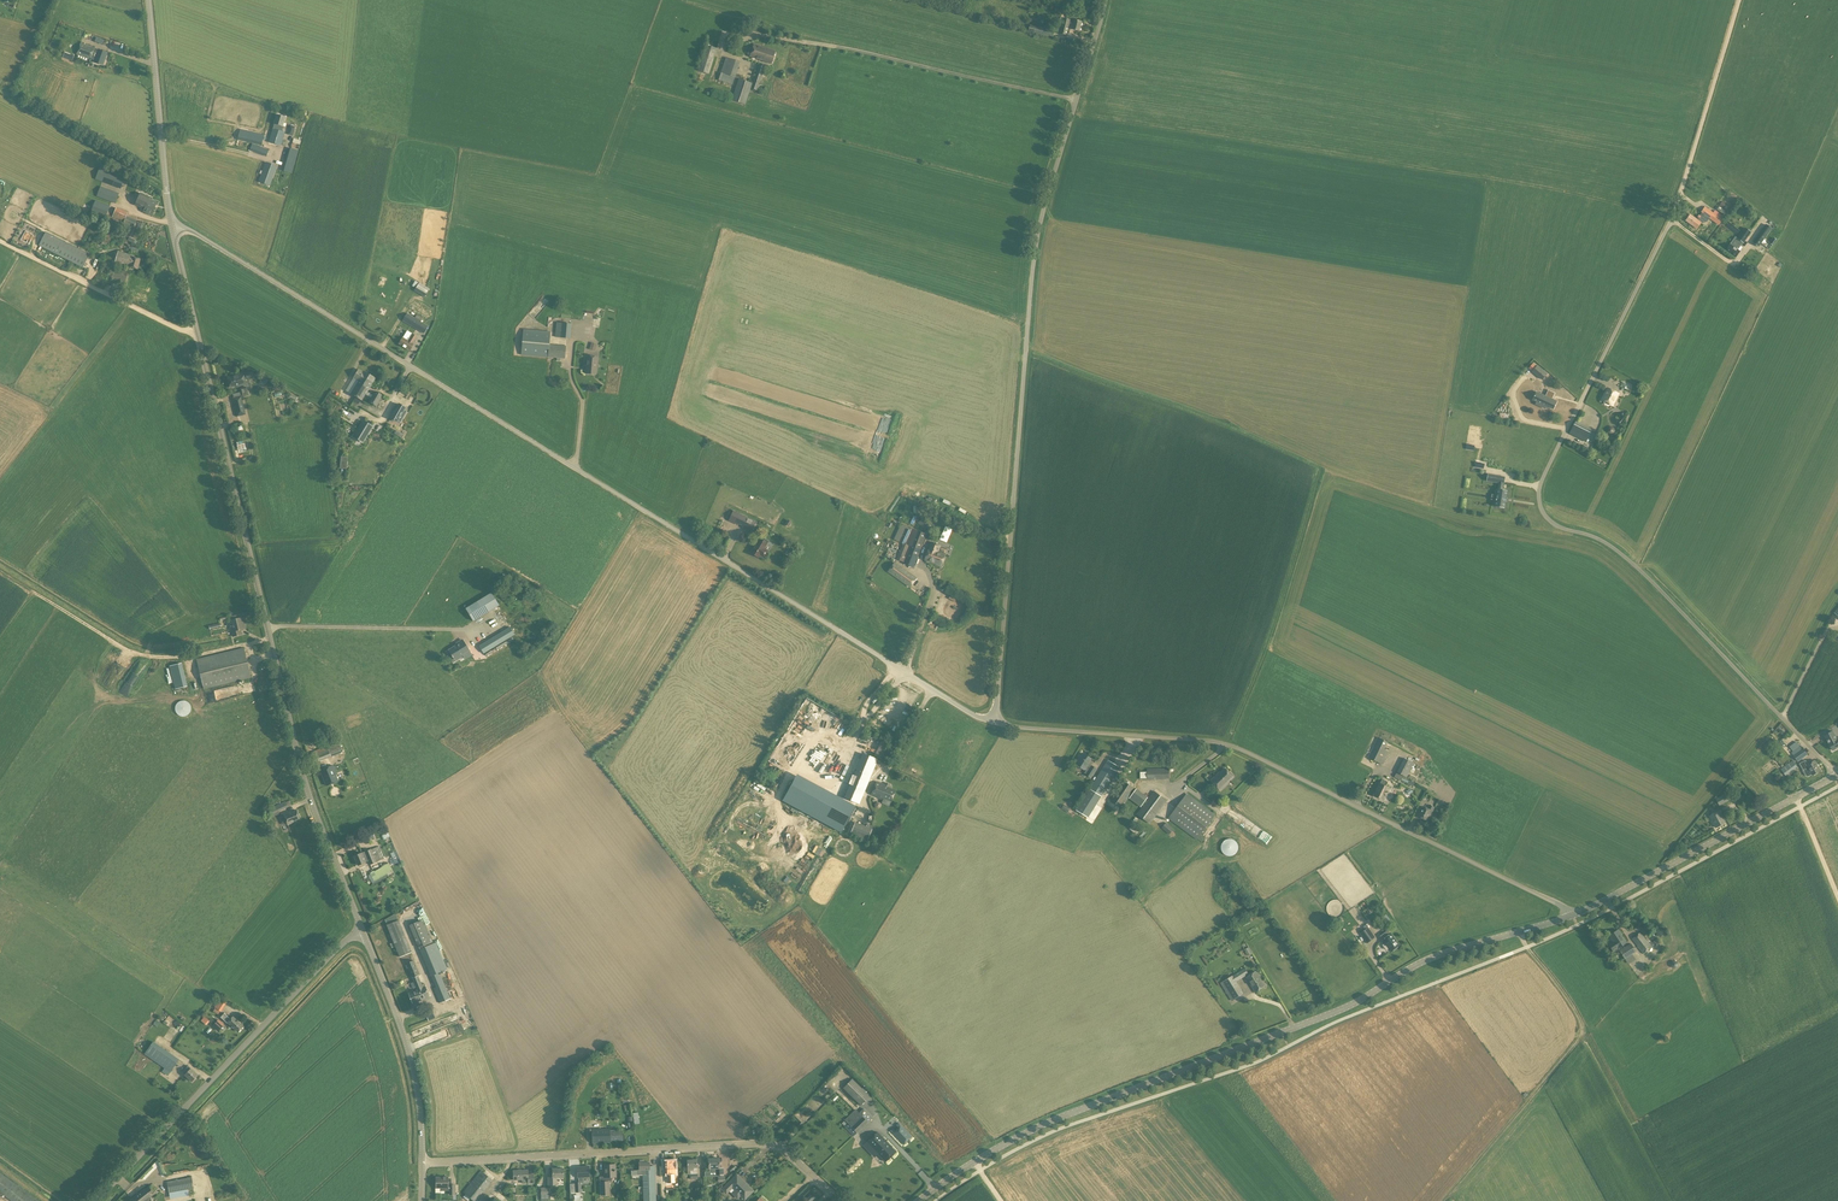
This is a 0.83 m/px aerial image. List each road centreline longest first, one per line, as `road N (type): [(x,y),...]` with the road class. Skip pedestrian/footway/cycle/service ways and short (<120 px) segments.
road 1 (unclassified): [(173,230),(189,229),(995,723)]
road 2 (unclassified): [(1834,777),(1646,575),(1601,541),(1550,522),(1540,500),(1545,473),(1676,208),(1740,0)]
road 3 (unclassified): [(995,723),(1037,236),(1105,0)]
road 4 (tertiary): [(173,230),(298,756),(363,931)]
road 5 (tertiary): [(919,1200),(1048,1122),(1331,1014),(1427,959),(1573,915)]
road 6 (unclassified): [(995,723),(1235,747),(1573,915)]
road 7 (unclassified): [(840,1200),(788,1153),(764,1143),(422,1162)]
road 8 (unclassified): [(98,1200),(302,984),(363,931)]
road 9 (track): [(1445,1200),(1584,1031),(1569,998),(1527,947)]
road 10 (tertiary): [(1573,915),(1834,777)]
road 11 (track): [(33,591),(144,656),(270,639)]
road 12 (tertiary): [(363,931),(408,1048),(422,1162)]
road 13 (tertiary): [(173,230),(148,0)]
road 14 (track): [(197,333),(0,240)]

